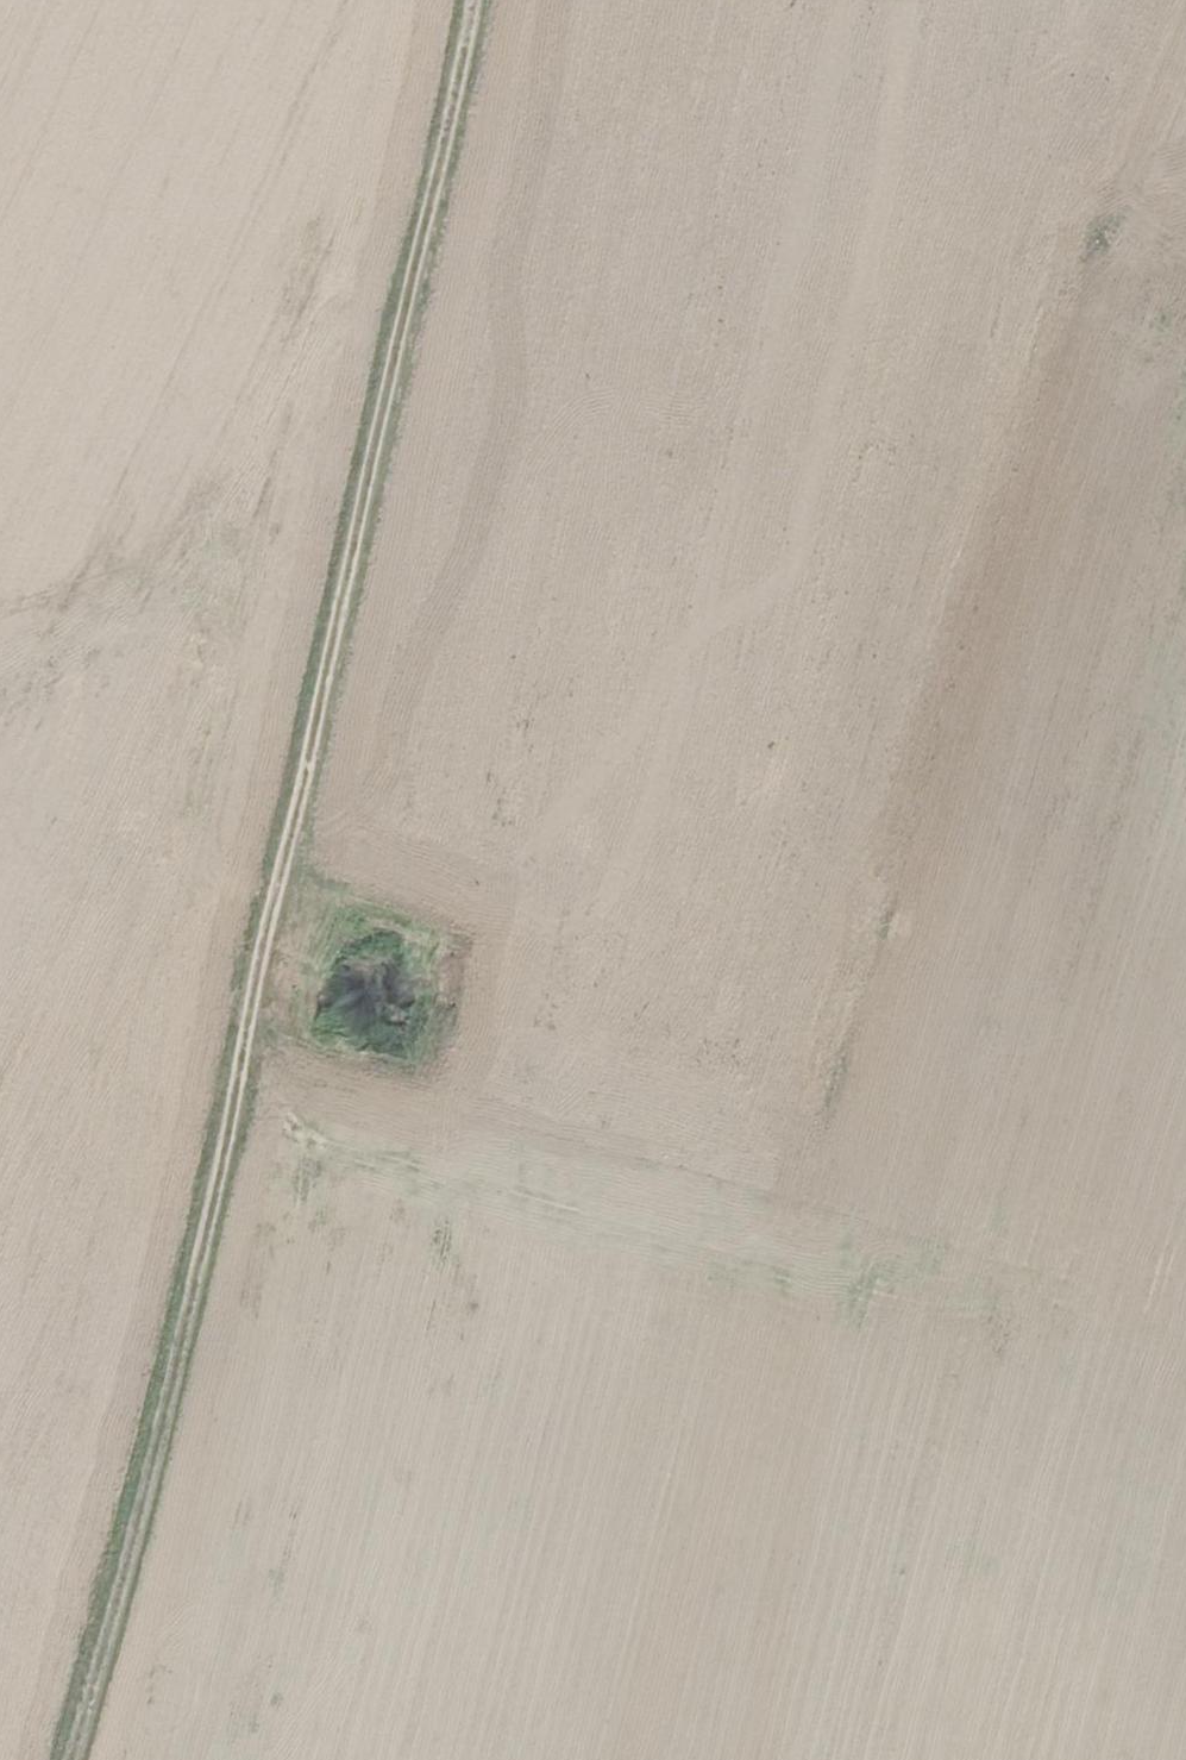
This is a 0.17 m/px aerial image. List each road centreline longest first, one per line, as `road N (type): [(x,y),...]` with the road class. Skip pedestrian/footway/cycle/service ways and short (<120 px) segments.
road 1 (track): [(469,0),(247,1061),(75,1759)]

